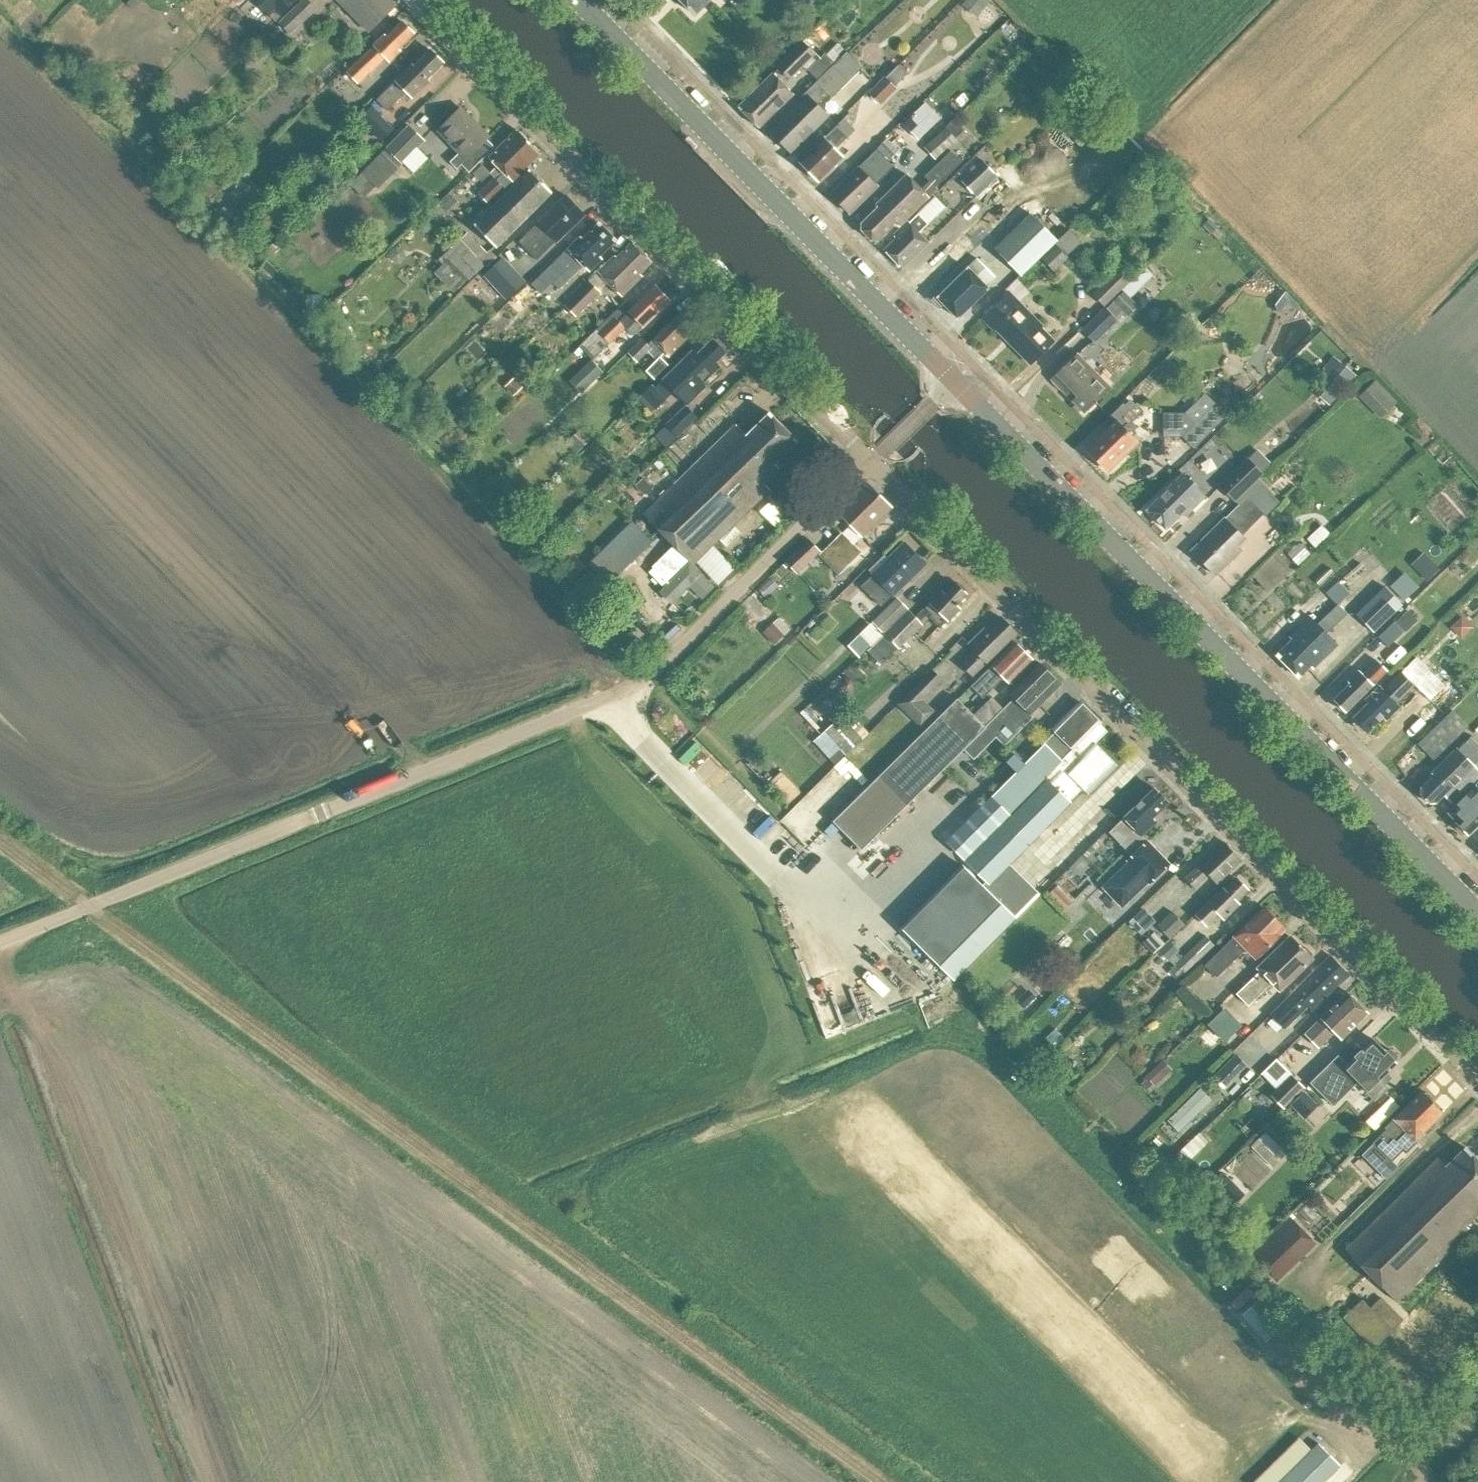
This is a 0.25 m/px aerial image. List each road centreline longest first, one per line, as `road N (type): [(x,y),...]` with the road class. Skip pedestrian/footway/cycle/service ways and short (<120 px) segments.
road 1 (unclassified): [(0,943),(602,700),(648,672),(871,462)]
road 2 (residential): [(1477,1076),(871,462)]
road 3 (secondary): [(1477,914),(955,381)]
road 4 (residential): [(871,462),(417,0)]
road 5 (secondary): [(955,381),(578,0)]

